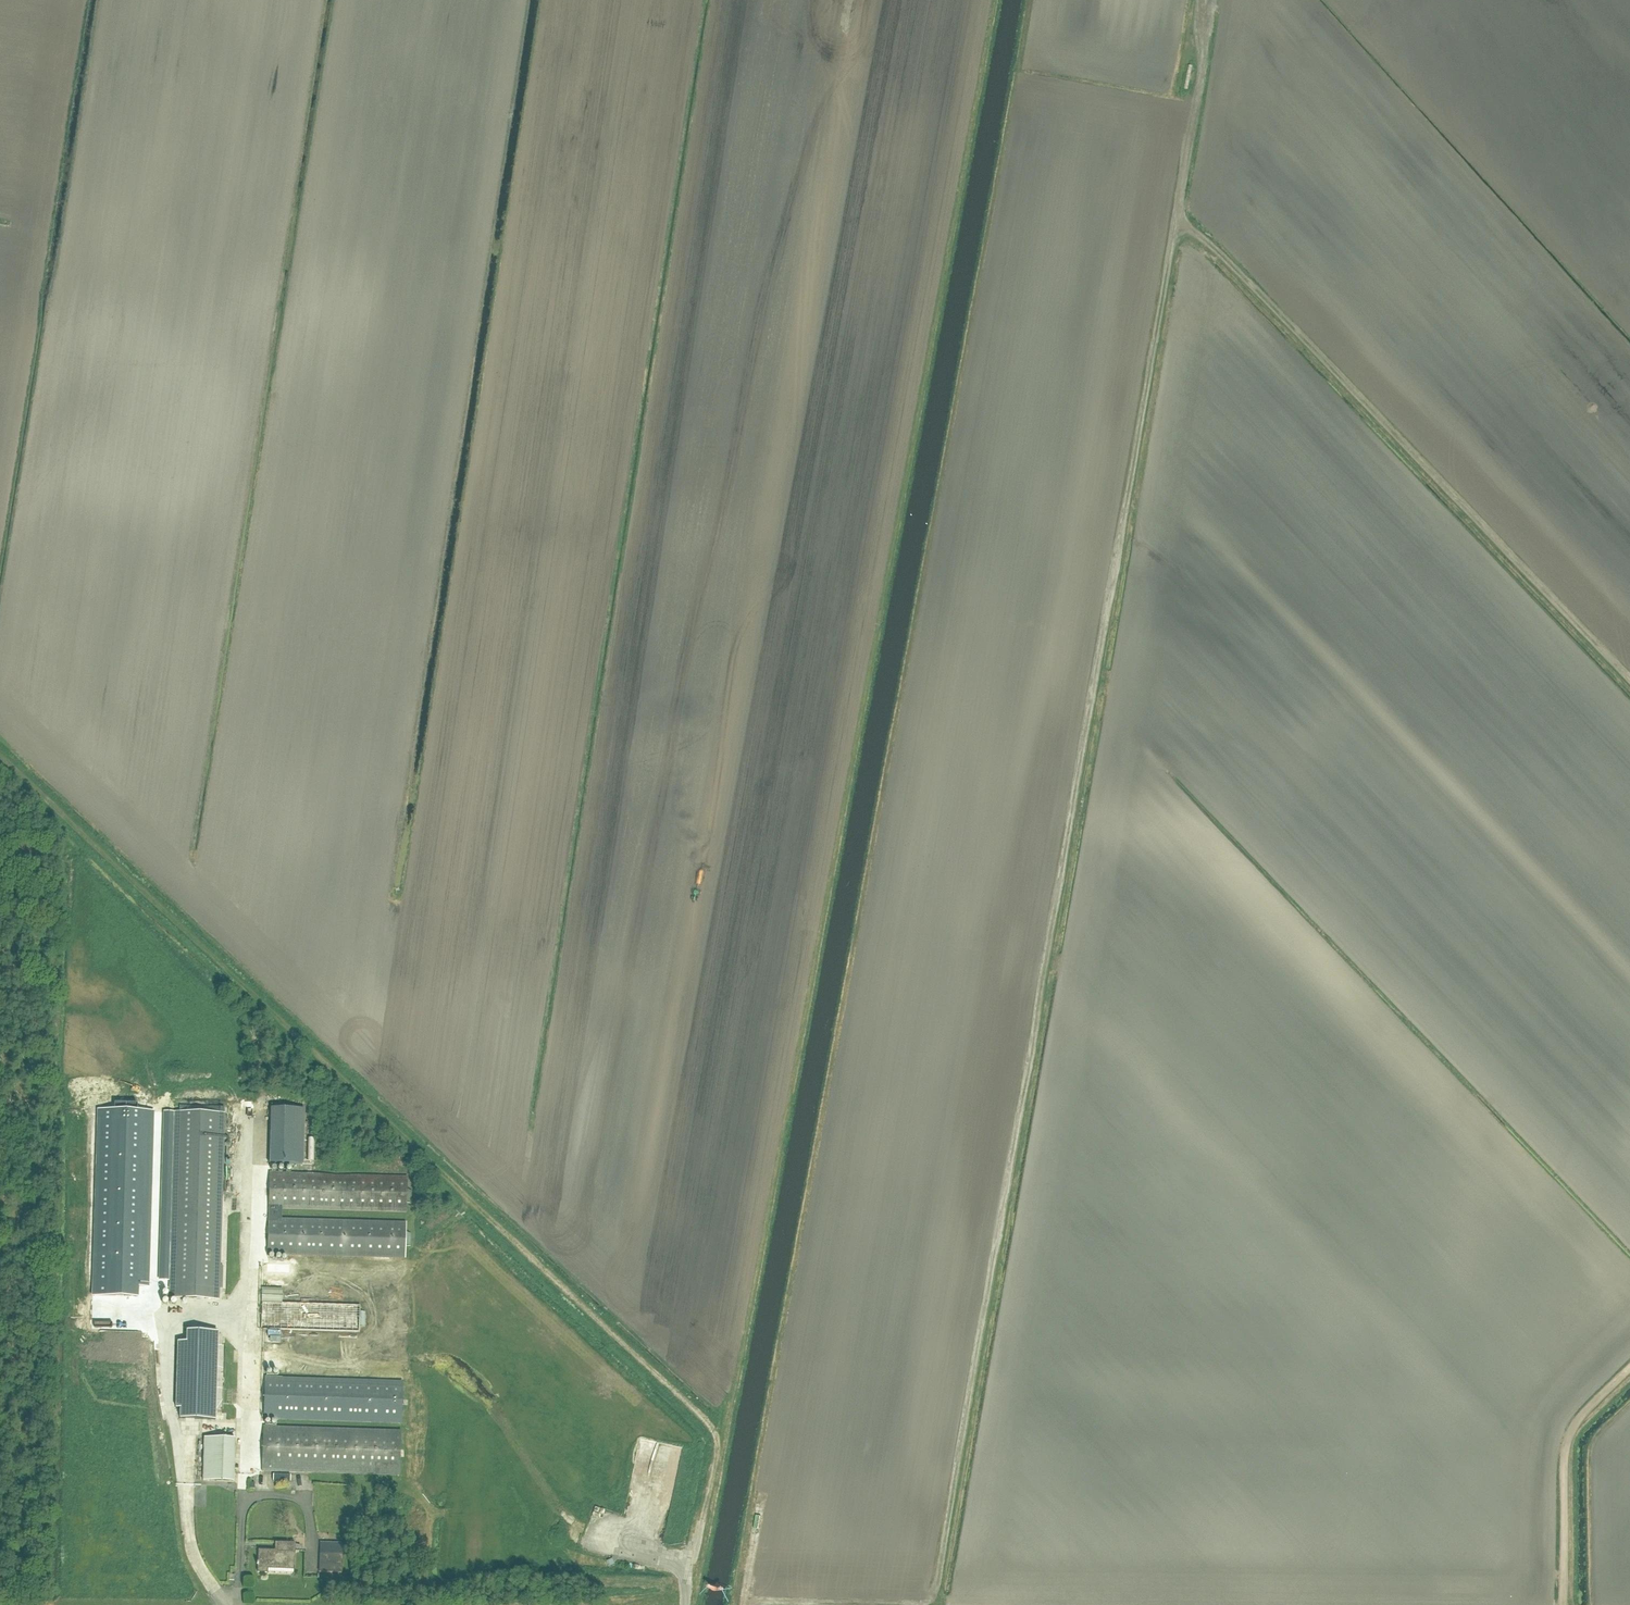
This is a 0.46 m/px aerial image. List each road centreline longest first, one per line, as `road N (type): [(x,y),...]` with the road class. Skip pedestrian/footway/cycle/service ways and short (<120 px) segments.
road 1 (track): [(716,1440),(712,1428),(0,756)]
road 2 (track): [(687,1604),(716,1440)]

